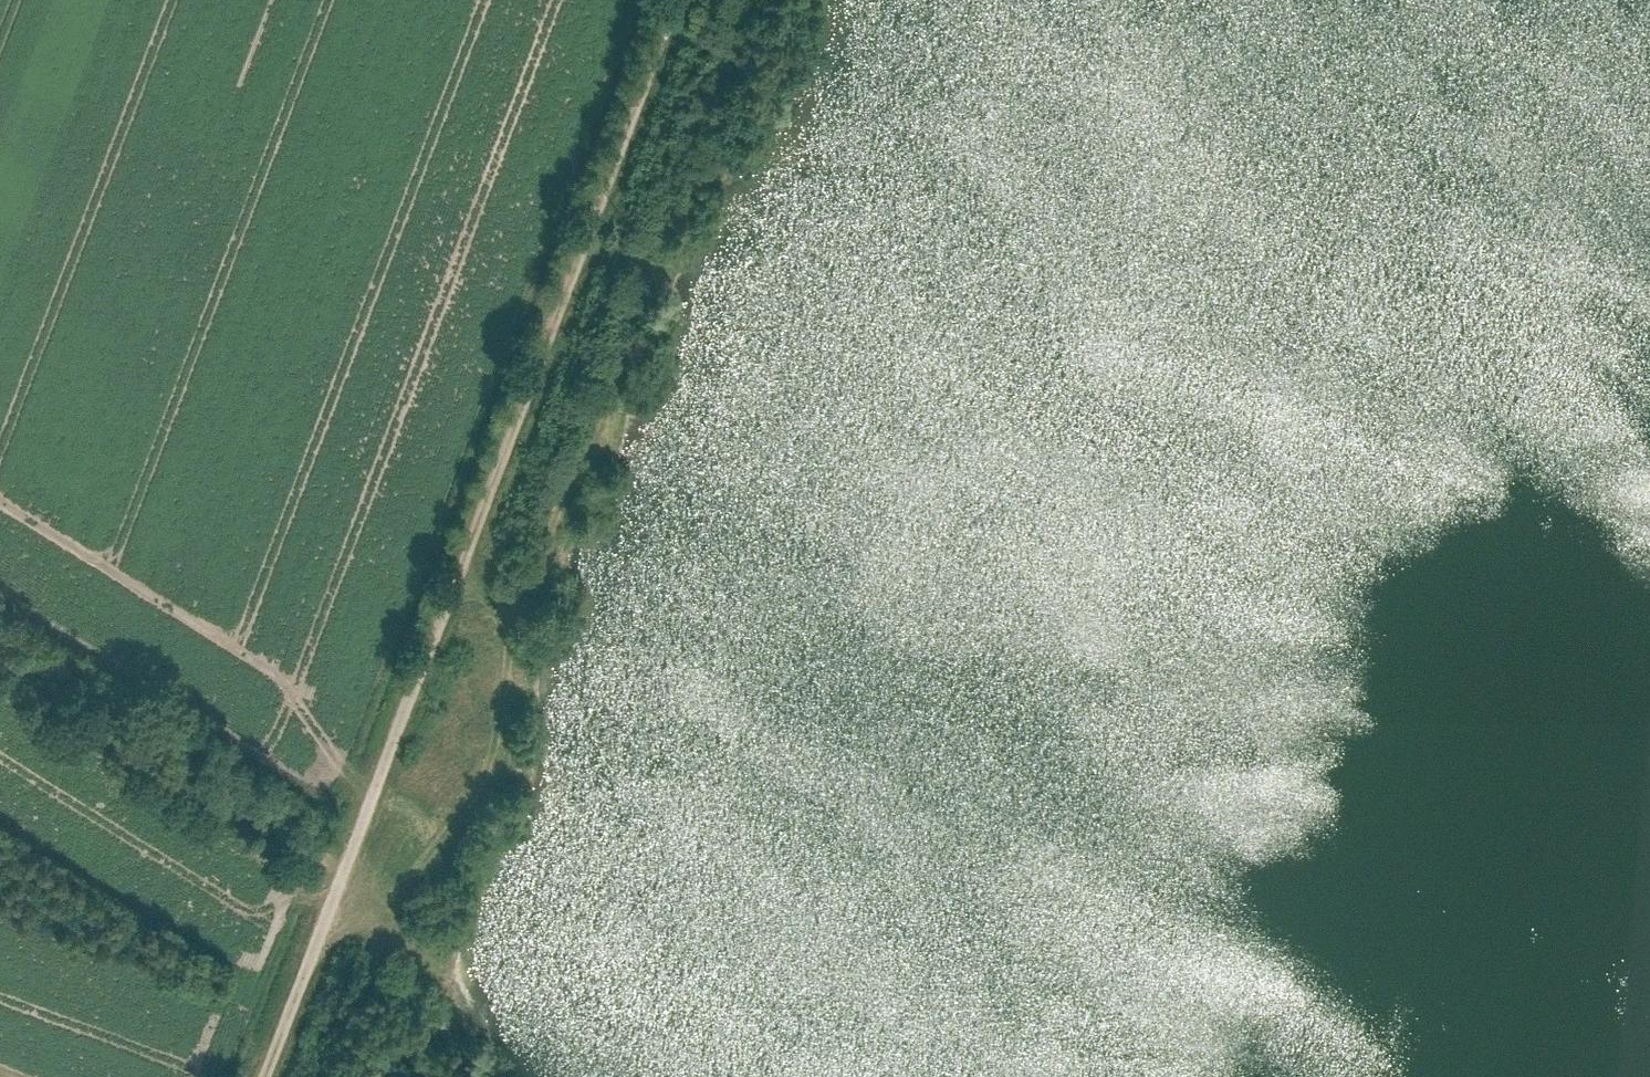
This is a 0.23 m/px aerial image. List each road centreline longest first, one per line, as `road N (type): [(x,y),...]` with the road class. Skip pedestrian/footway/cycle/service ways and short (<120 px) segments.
road 1 (unclassified): [(266,1076),(675,0)]

